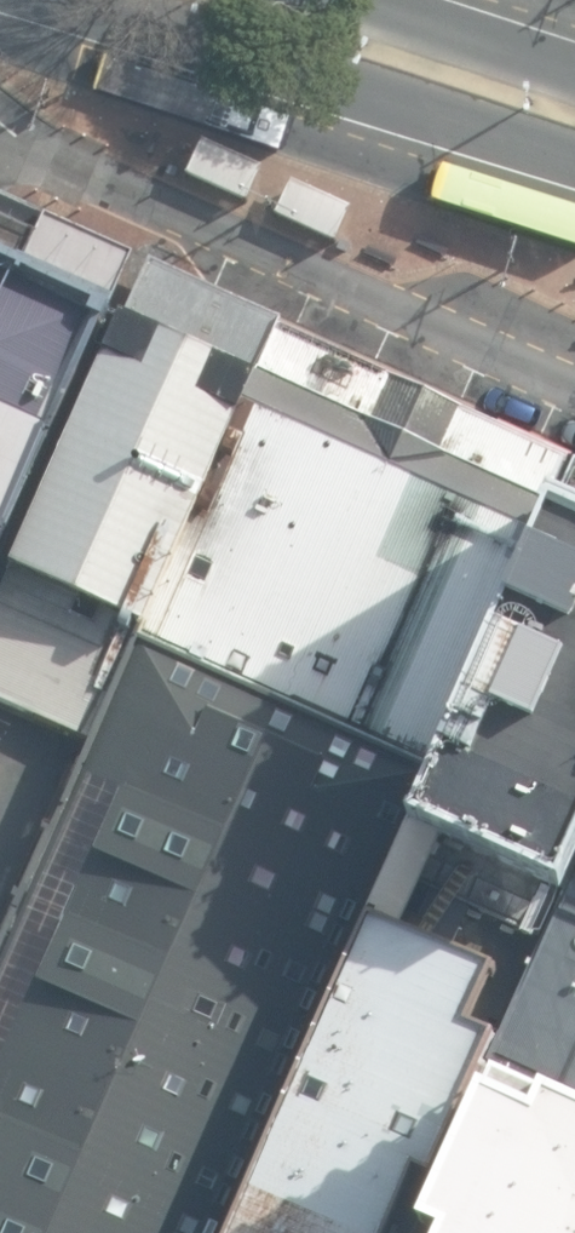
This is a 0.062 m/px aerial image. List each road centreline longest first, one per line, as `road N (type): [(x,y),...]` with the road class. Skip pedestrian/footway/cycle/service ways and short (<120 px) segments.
road 1 (tertiary): [(574,196),(0,6)]
road 2 (tertiary): [(404,0),(574,53)]

